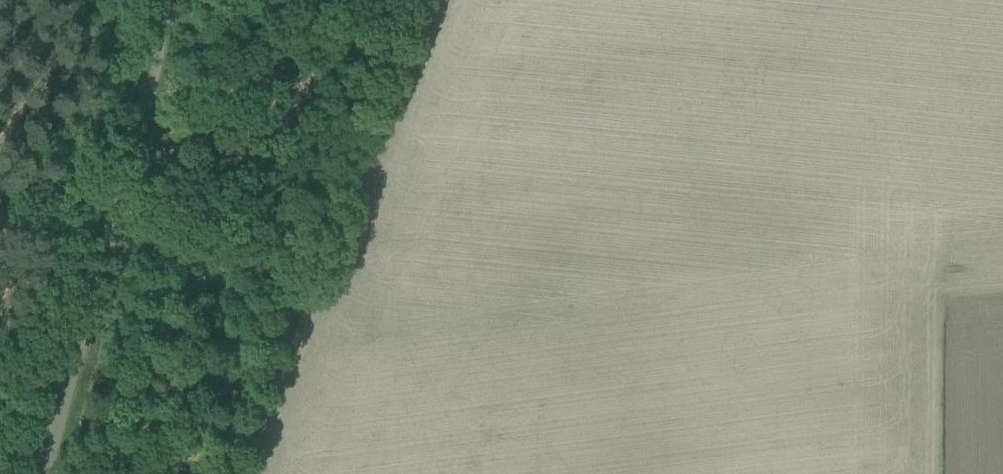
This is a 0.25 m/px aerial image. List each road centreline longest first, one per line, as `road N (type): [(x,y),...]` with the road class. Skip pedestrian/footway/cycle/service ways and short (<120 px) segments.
road 1 (unclassified): [(44,473),(146,102),(164,0)]

